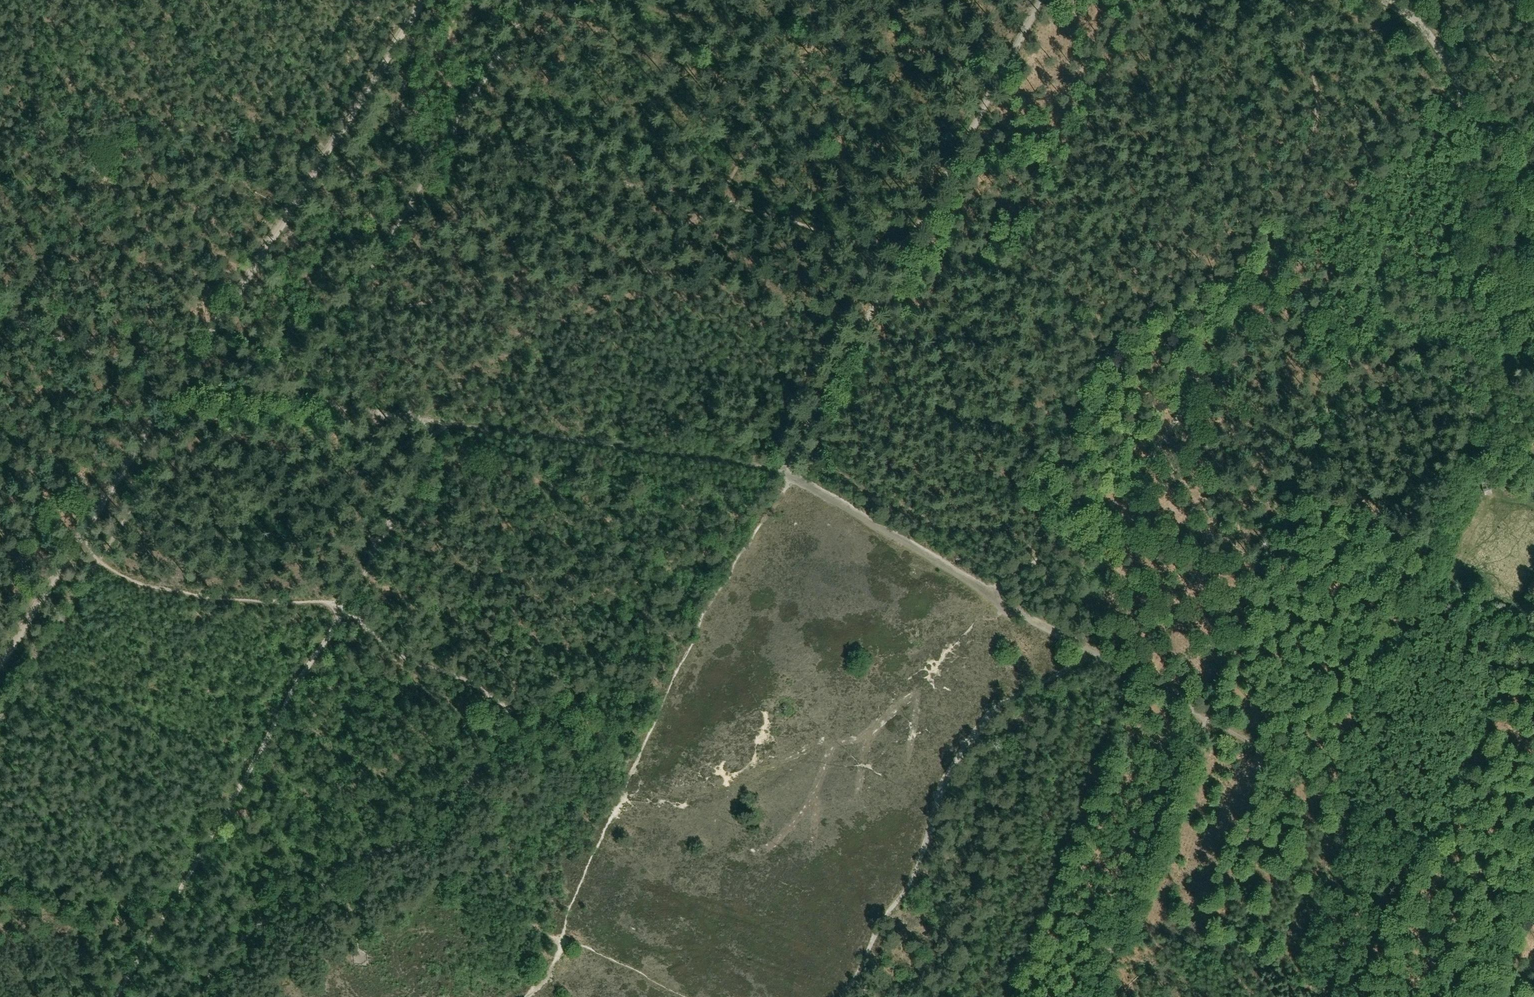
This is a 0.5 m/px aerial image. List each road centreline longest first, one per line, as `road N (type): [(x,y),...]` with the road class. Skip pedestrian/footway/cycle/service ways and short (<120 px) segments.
road 1 (track): [(454,125),(599,179),(987,261),(1064,291),(1136,338),(1202,355)]
road 2 (track): [(337,310),(387,308),(503,280),(527,281),(581,311),(637,292),(707,217),(786,83),(799,57),(798,0)]
road 3 (track): [(1068,529),(1138,450),(1301,199),(1313,111),(1281,0)]
road 4 (track): [(793,476),(436,428),(336,610)]
road 5 (track): [(785,473),(1033,0)]
road 6 (track): [(166,389),(414,0)]
road 7 (track): [(336,610),(107,996)]
road 8 (track): [(841,996),(916,869),(963,750),(999,709),(1093,654)]
road 9 (track): [(1300,477),(1407,167),(1422,138),(1460,107)]
road 10 (track): [(337,310),(532,0)]
road 11 (track): [(1092,996),(1205,718)]
road 12 (track): [(336,610),(194,596),(126,579),(68,546)]
road 13 (track): [(166,389),(436,428)]
road 14 (track): [(1300,477),(1205,718)]
road 15 (track): [(1068,529),(1144,543),(1300,477)]
road 16 (track): [(977,587),(793,476)]
road 17 (track): [(68,546),(166,389)]
road 18 (track): [(166,389),(0,326)]
road 19 (track): [(1372,0),(1401,22),(1460,107)]
road 20 (track): [(1093,654),(977,587)]
road 21 (track): [(0,656),(68,546)]

